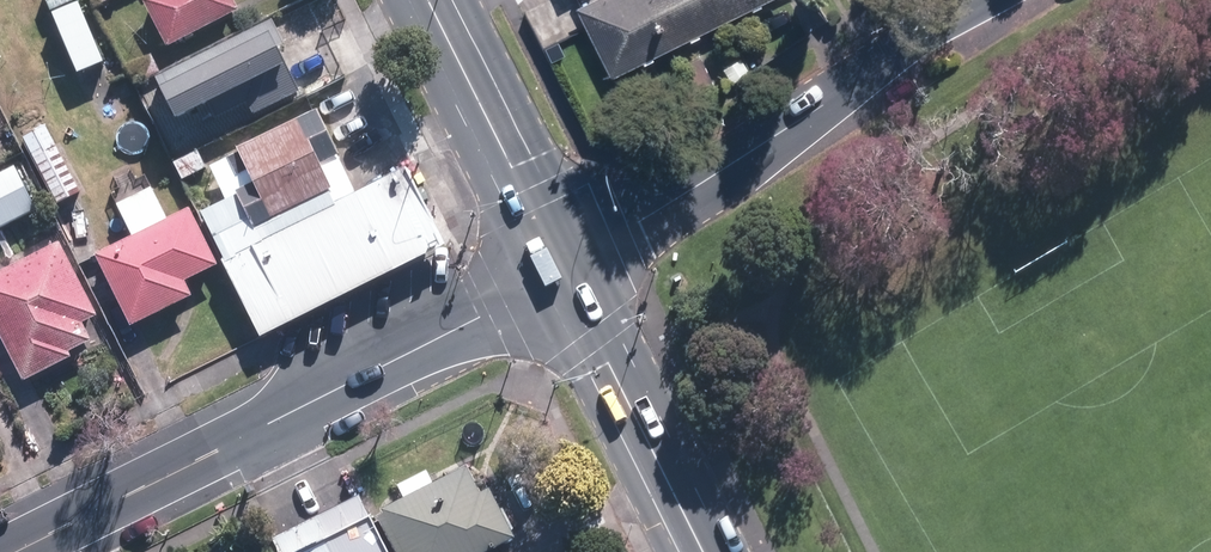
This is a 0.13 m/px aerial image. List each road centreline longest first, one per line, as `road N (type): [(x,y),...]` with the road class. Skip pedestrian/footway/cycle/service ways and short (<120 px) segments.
road 1 (tertiary): [(12,551),(566,275)]
road 2 (residential): [(566,275),(984,0)]
road 3 (secondary): [(566,275),(704,551)]
road 4 (secondary): [(427,0),(566,275)]

